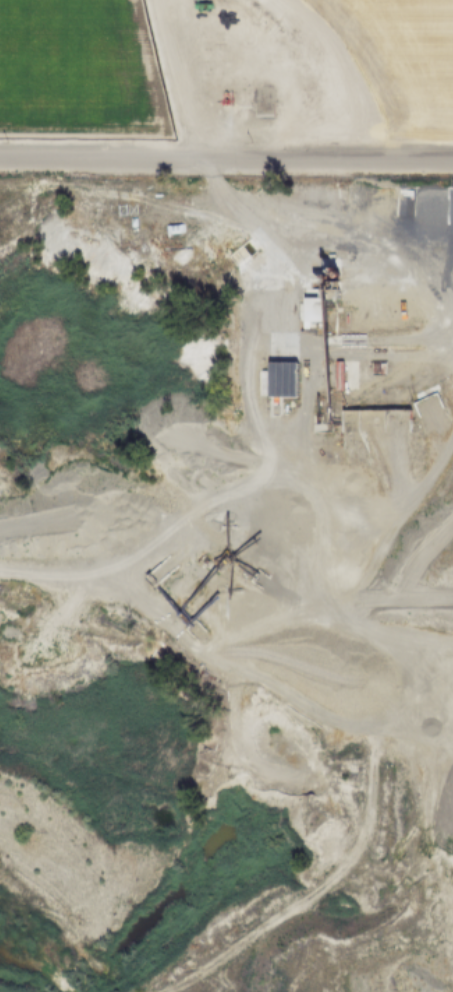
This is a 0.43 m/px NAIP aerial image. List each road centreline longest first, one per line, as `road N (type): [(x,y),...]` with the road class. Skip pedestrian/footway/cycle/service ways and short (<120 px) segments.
road 1 (residential): [(452,161),(0,158)]
road 2 (track): [(157,11),(225,31),(236,48),(229,84),(188,129)]
road 3 (track): [(154,0),(195,159)]

